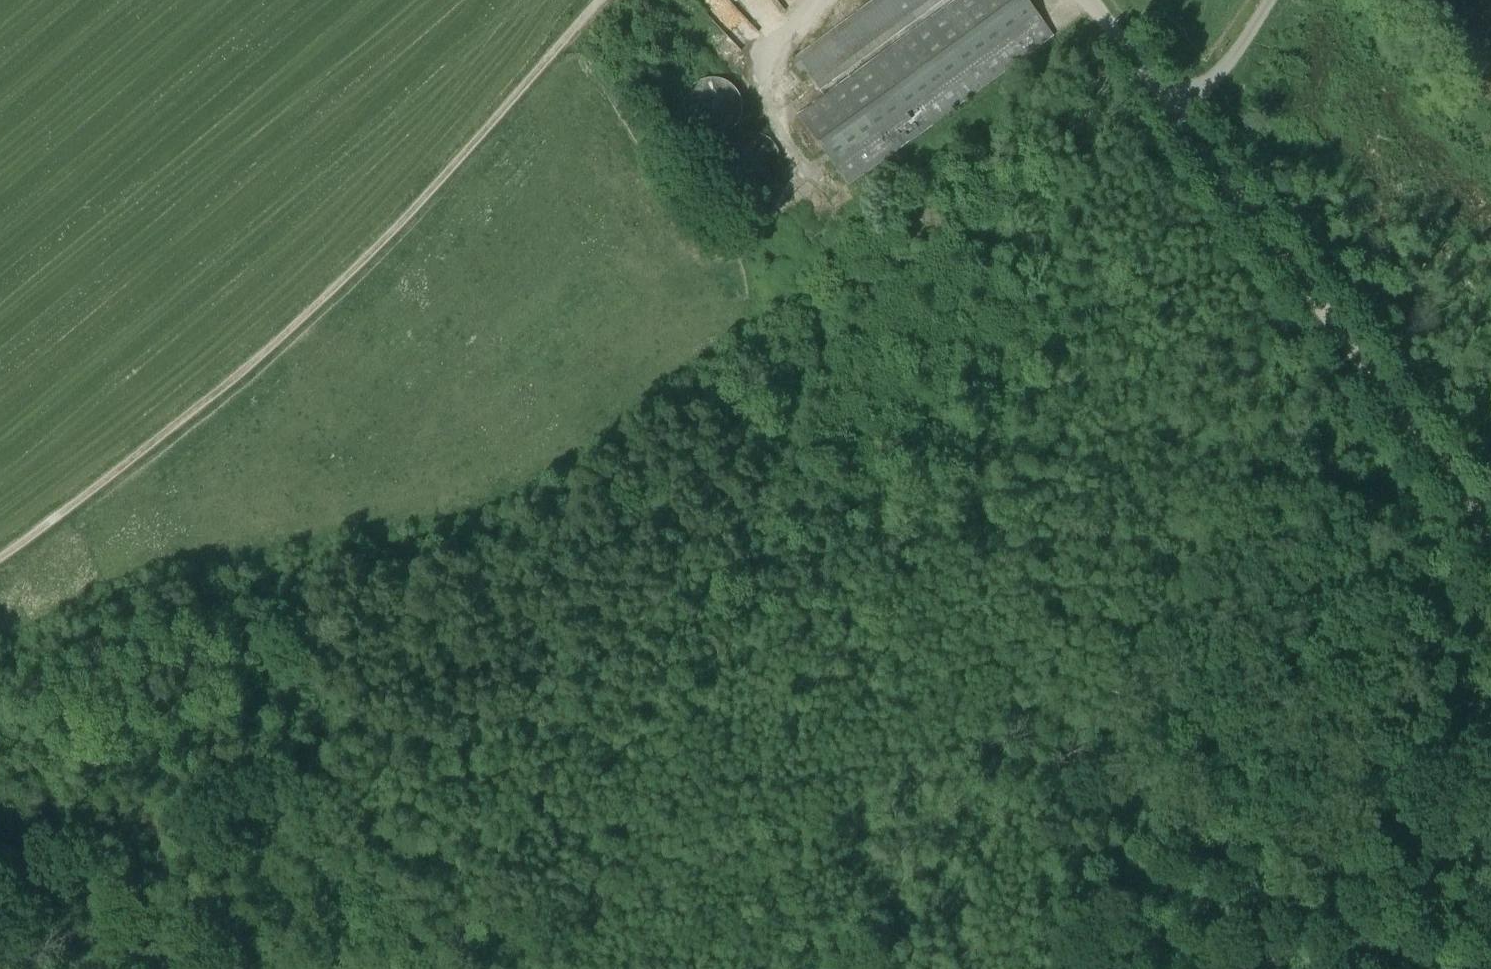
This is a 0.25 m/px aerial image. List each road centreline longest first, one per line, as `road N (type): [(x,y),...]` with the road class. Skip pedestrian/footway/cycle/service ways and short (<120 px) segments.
road 1 (track): [(0,556),(271,344),(392,229),(599,0)]
road 2 (unclassified): [(1490,527),(1176,111)]
road 3 (unclassified): [(1176,111),(1232,59),(1271,0)]
road 4 (unclassified): [(1176,111),(1091,0)]

